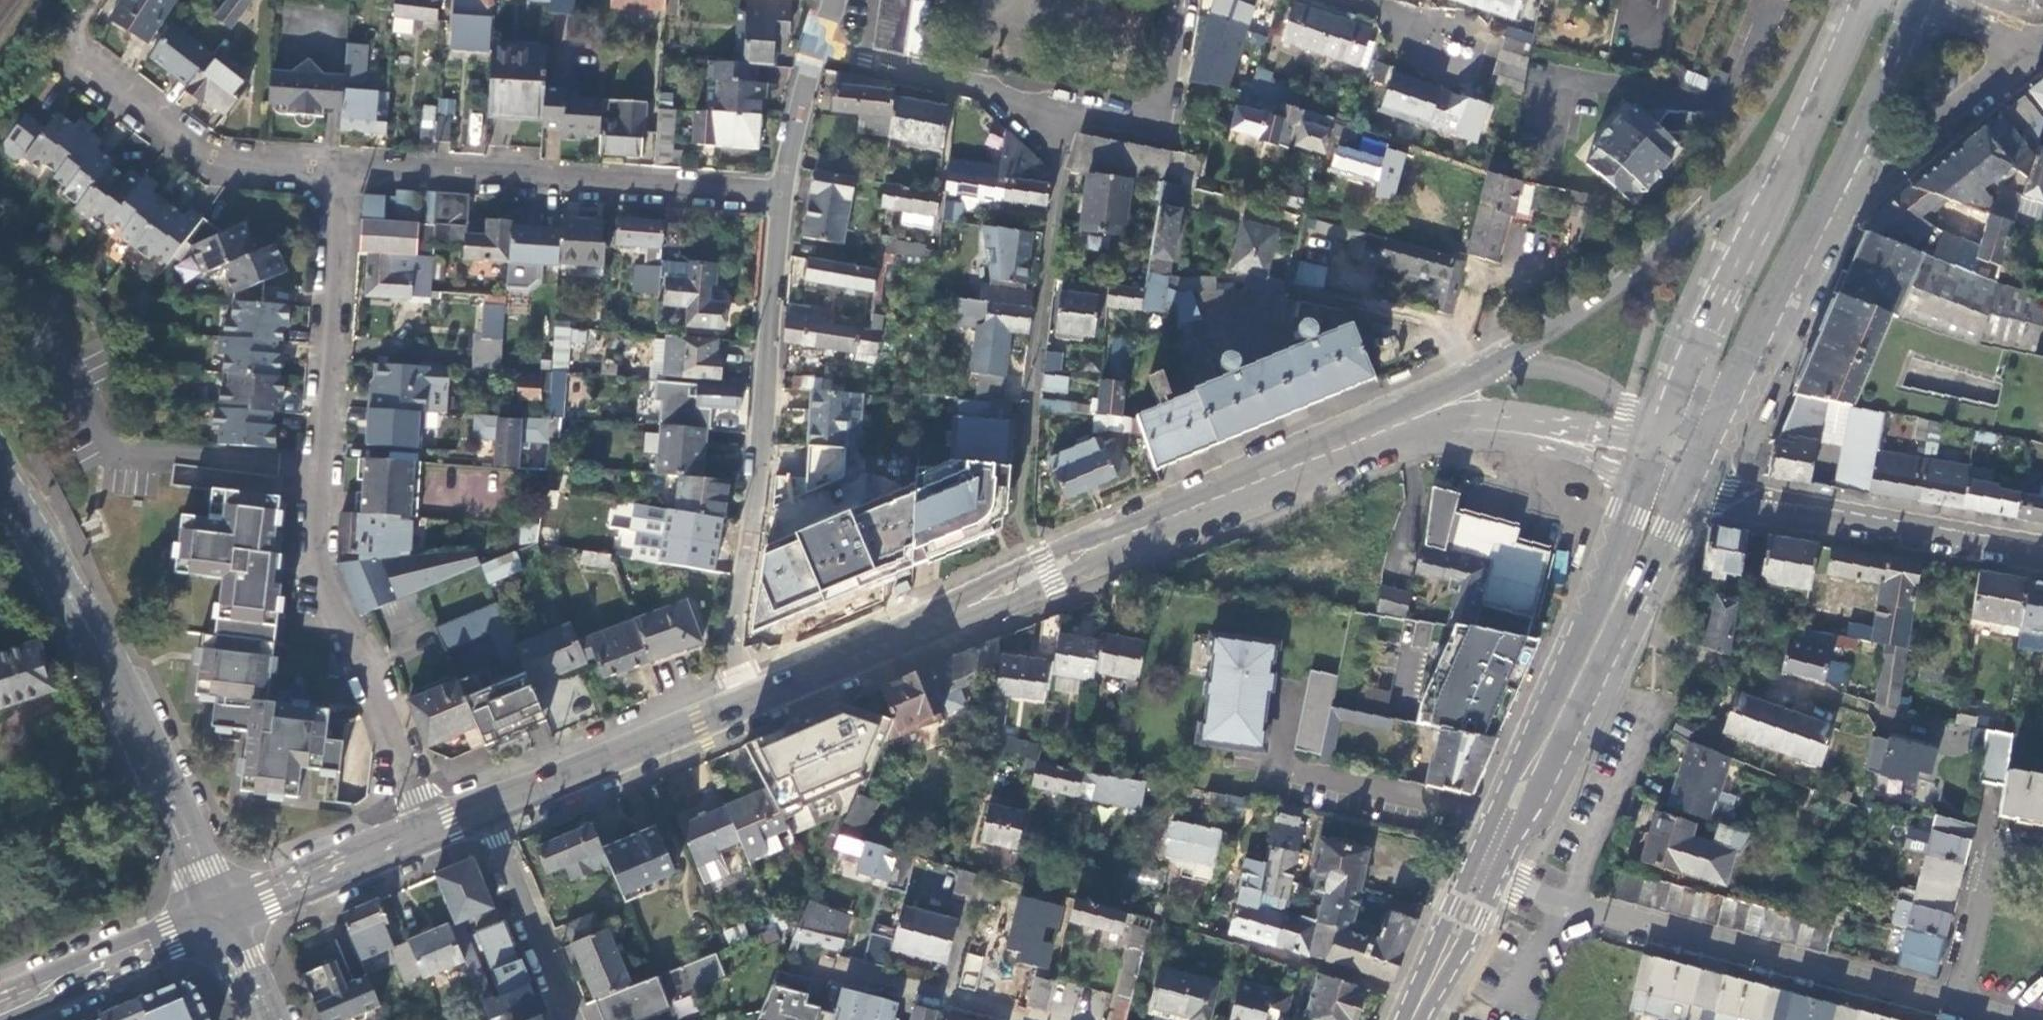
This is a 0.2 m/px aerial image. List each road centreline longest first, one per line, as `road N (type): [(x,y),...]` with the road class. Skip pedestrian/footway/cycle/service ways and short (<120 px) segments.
road 1 (primary): [(1391,428),(740,703)]
road 2 (residential): [(340,165),(314,561),(429,829)]
road 3 (residential): [(740,703),(731,671),(784,194)]
road 4 (residential): [(1957,1003),(1568,903),(1480,869)]
road 5 (primary): [(0,479),(144,727),(222,916)]
road 6 (residential): [(784,194),(340,165)]
road 7 (primary): [(1648,472),(1592,623),(1499,796),(1492,840)]
road 8 (primary): [(1794,144),(1596,298),(1471,375)]
road 9 (residential): [(340,165),(202,150),(60,44),(93,0)]
road 10 (primary): [(1492,840),(1528,811),(1668,529)]
road 11 (tertiary): [(1688,486),(2042,550)]
road 12 (residential): [(1068,112),(1025,467)]
road 13 (residential): [(1423,998),(1084,896)]
road 14 (primary): [(1794,144),(1661,437)]
road 15 (residential): [(1813,225),(2033,45)]
road 16 (primary): [(740,703),(485,806)]
road 17 (residential): [(817,45),(1068,112)]
road 18 (primary): [(1813,225),(1921,0)]
road 19 (primary): [(1420,432),(1472,414),(1661,437)]
road 20 (primary): [(222,916),(0,1009)]
road 21 (primary): [(1420,432),(1556,448),(1648,472)]
road 22 (residential): [(485,806),(575,1019)]
road 23 (primary): [(429,829),(222,916)]
road 24 (residential): [(1176,0),(1160,119),(1068,112)]
road 25 (primary): [(1661,437),(1582,376),(1540,367),(1471,375)]
road 26 (residential): [(1026,1019),(823,963)]
road 27 (residential): [(2042,857),(2000,851),(1957,1003)]
road 28 (primary): [(1732,395),(1813,225)]
road 29 (primary): [(1865,0),(1794,144)]
road 30 (residential): [(784,194),(817,45)]
road 31 (residential): [(1332,0),(1453,35)]

